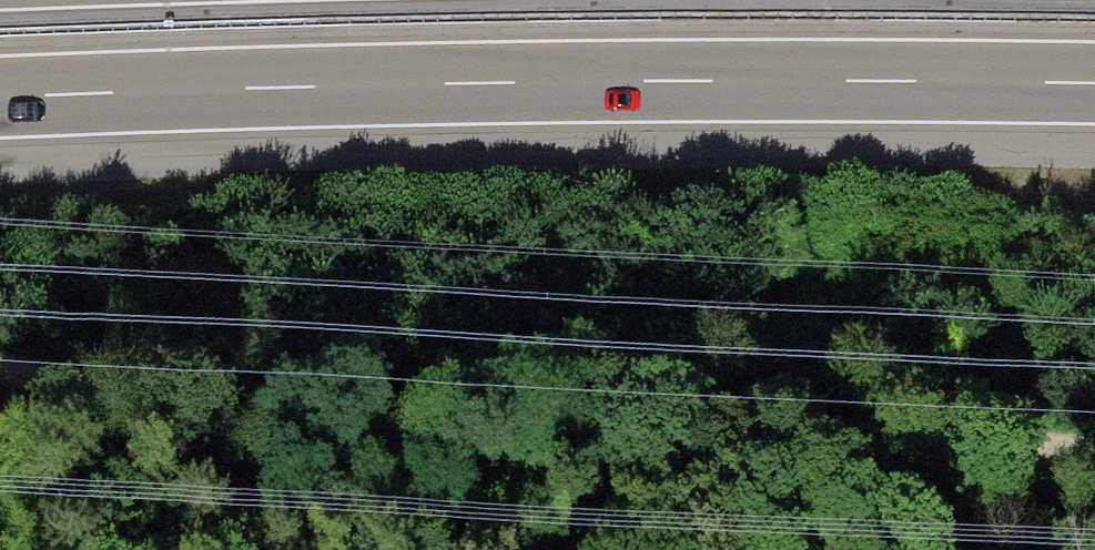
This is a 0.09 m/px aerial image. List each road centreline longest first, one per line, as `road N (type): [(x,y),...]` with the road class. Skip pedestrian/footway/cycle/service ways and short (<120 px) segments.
road 1 (track): [(0,365),(328,431),(819,427),(1094,441)]
road 2 (motorway): [(0,96),(710,80),(1094,85)]

